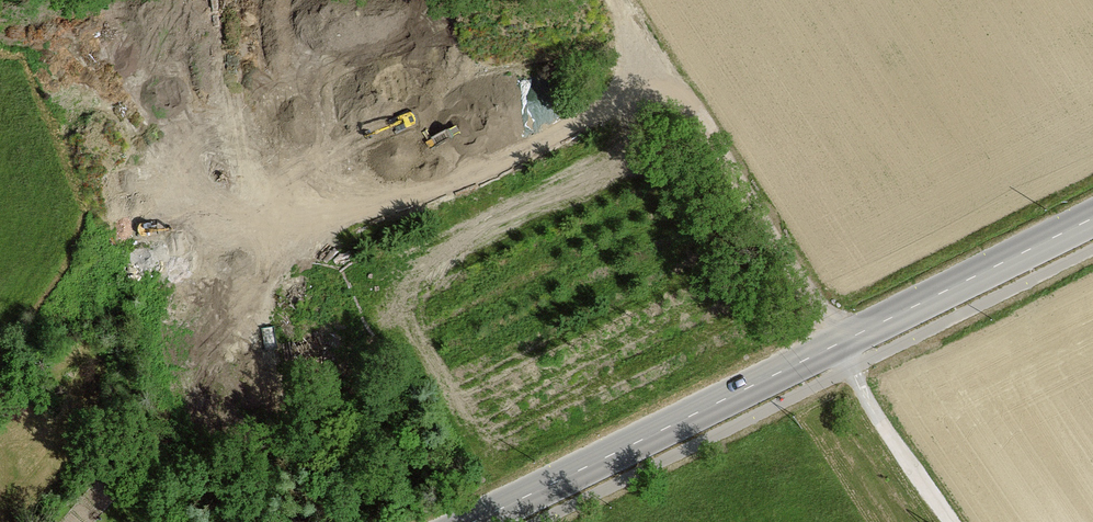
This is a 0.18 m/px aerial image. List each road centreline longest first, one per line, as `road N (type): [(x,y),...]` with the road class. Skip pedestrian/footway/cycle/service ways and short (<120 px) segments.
road 1 (tertiary): [(1092,218),(474,521)]
road 2 (track): [(604,0),(638,55),(681,100),(949,521)]
road 3 (track): [(656,77),(505,159),(317,224)]

